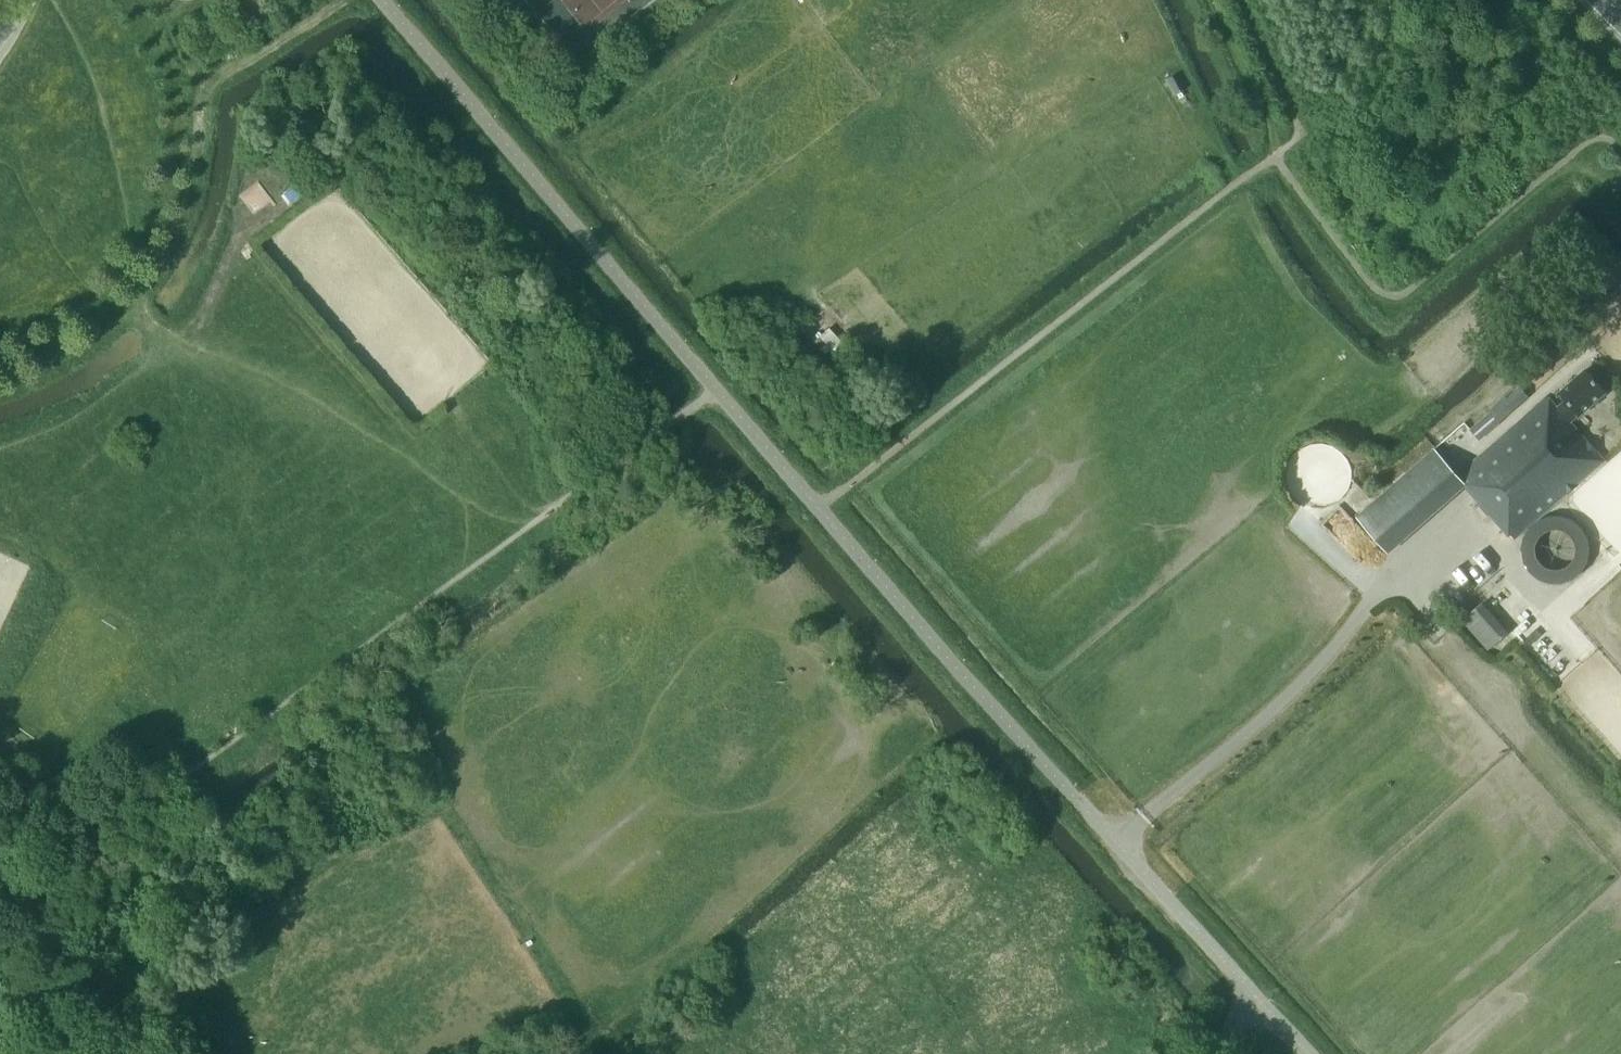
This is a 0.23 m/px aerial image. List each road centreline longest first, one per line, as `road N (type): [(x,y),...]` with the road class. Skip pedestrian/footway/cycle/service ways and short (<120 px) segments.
road 1 (unclassified): [(1307,1053),(1117,842)]

